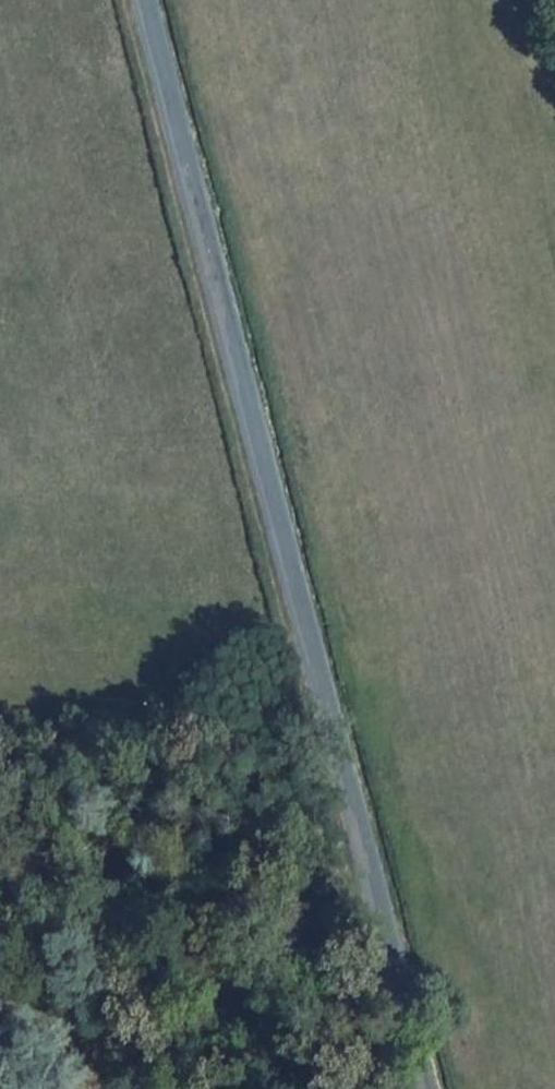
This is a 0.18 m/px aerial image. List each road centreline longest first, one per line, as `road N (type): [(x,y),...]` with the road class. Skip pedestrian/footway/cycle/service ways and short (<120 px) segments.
road 1 (tertiary): [(428,1088),(147,0)]

